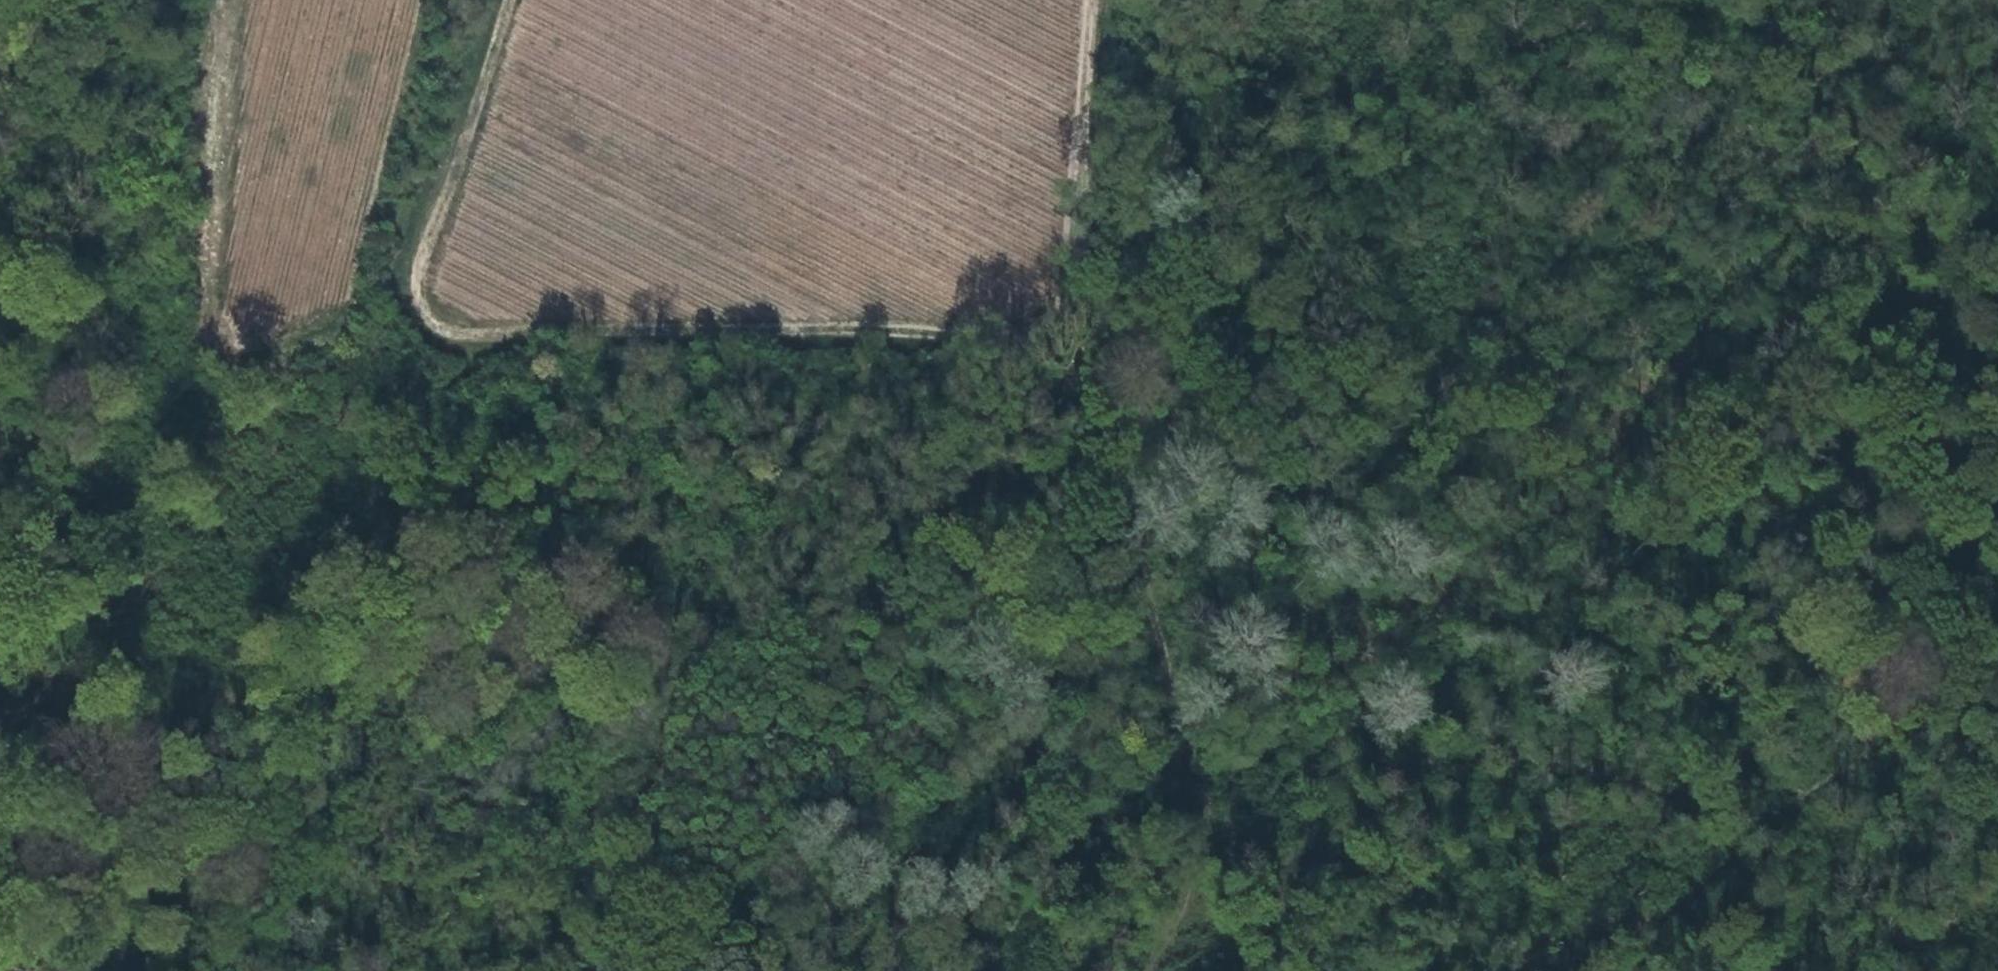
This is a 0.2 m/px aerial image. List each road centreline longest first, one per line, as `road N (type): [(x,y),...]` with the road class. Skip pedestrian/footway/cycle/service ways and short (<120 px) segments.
road 1 (track): [(510,0),(414,271),(421,312),(444,333),(792,327),(1057,338)]
road 2 (track): [(1057,338),(1090,0)]

